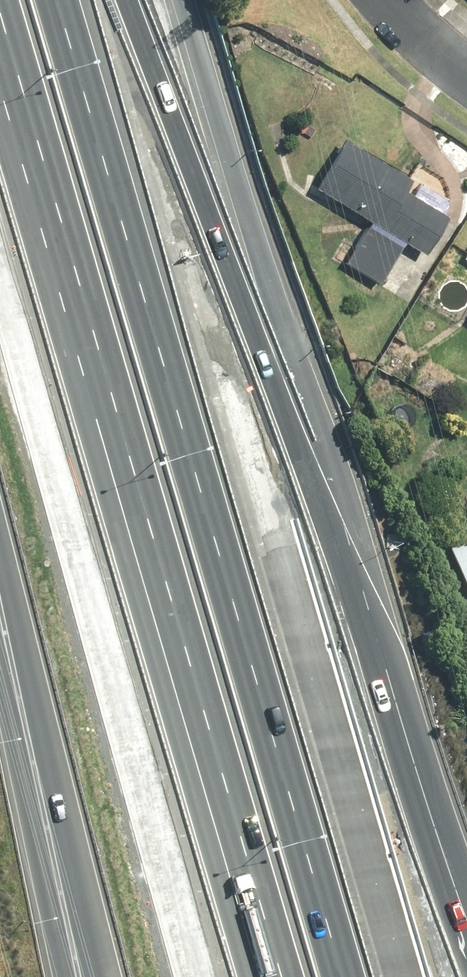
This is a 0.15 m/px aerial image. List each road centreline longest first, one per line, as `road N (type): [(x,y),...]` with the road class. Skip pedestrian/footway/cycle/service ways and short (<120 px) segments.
road 1 (motorway): [(72,0),(363,976)]
road 2 (motorway): [(178,0),(389,694)]
road 3 (motorway): [(148,556),(0,48)]
road 4 (motorway): [(273,976),(148,556)]
road 5 (motorway): [(233,976),(148,556)]
road 6 (motorway): [(78,976),(0,609)]
road 7 (motorway): [(389,694),(412,826),(462,976)]
road 8 (motorway): [(389,694),(422,752),(466,881)]

